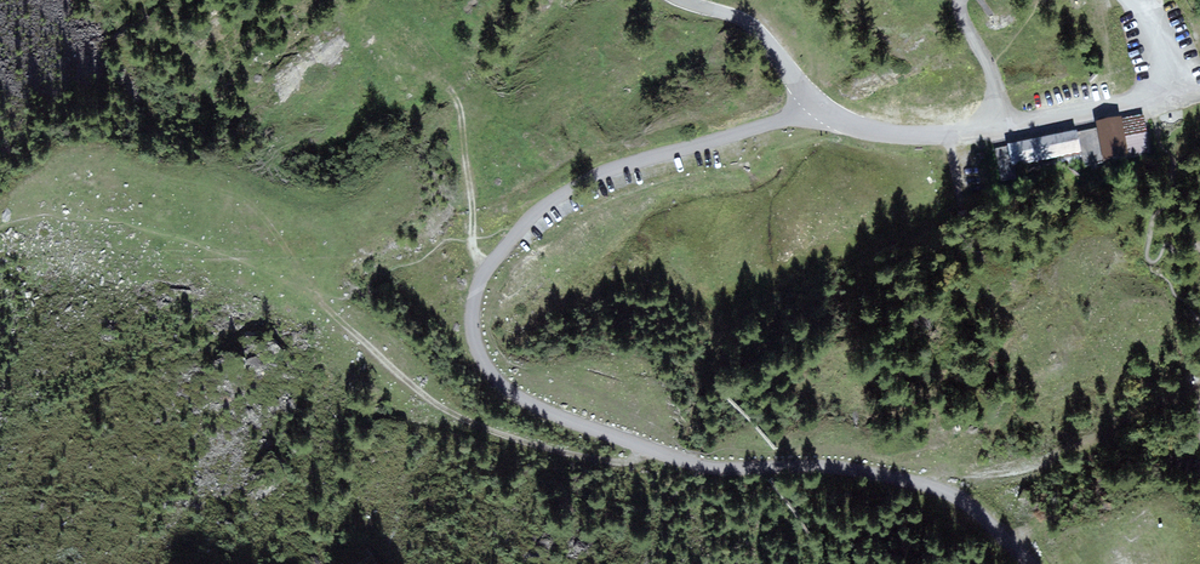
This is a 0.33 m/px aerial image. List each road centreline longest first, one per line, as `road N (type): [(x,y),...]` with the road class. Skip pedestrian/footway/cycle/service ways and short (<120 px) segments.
road 1 (unclassified): [(1029,563),(943,491),(824,465),(688,462),(540,408),(497,381),(479,354),(472,323),(477,288),(549,203),(607,171),(823,108)]
road 2 (track): [(649,448),(616,462),(462,418),(407,381),(313,295)]
road 3 (unclassified): [(823,108),(894,133),(1004,127)]
road 4 (tertiary): [(823,108),(754,26),(682,0)]
road 5 (unclassified): [(1004,127),(1180,92)]
road 6 (track): [(450,88),(460,109),(472,240)]
road 7 (residential): [(1004,127),(960,0)]

